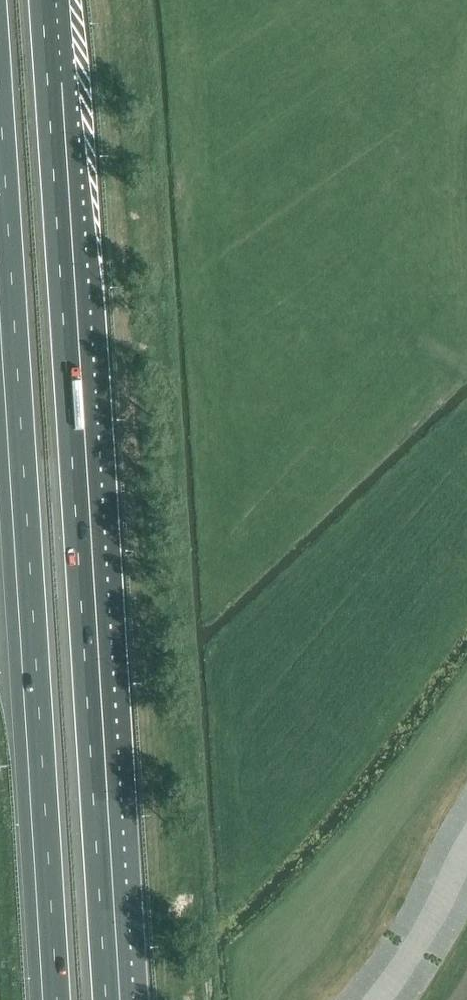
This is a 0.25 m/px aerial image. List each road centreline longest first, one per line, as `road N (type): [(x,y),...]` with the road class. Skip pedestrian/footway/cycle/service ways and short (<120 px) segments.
road 1 (motorway): [(114,999),(55,0)]
road 2 (motorway): [(0,202),(50,999)]

